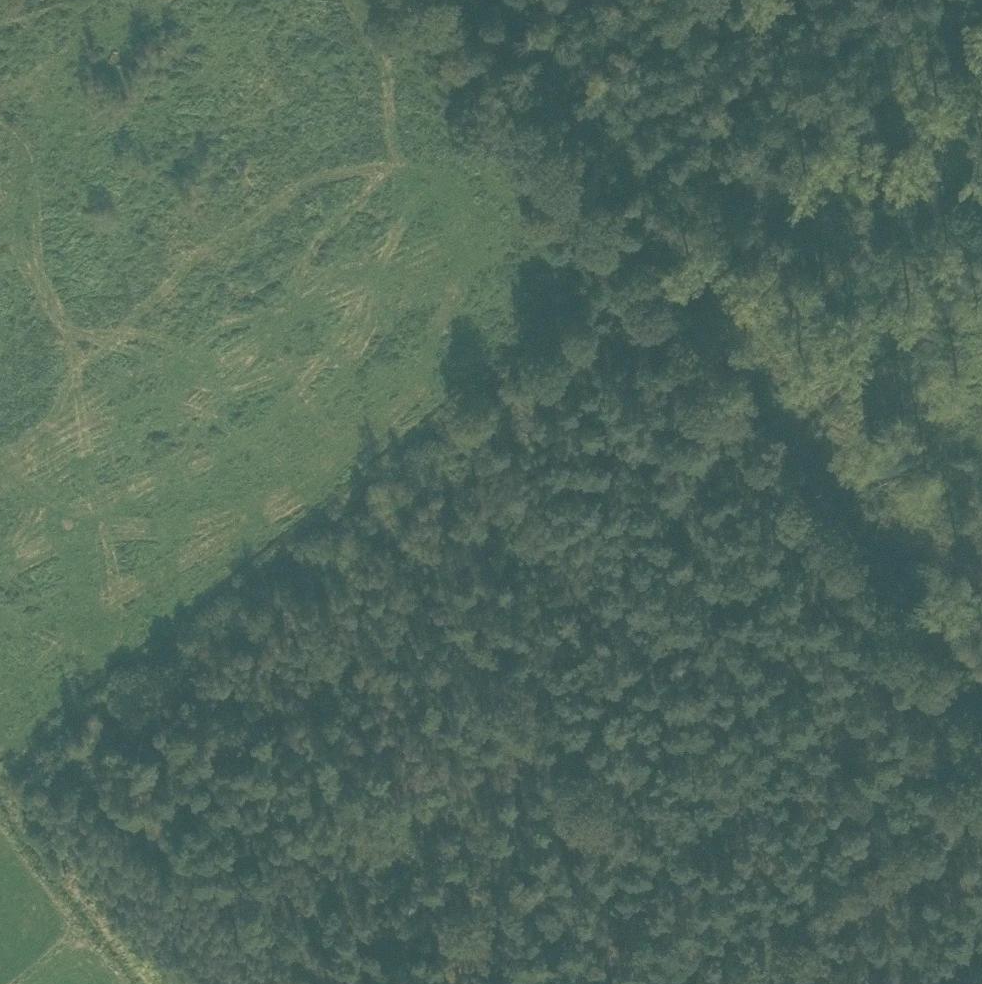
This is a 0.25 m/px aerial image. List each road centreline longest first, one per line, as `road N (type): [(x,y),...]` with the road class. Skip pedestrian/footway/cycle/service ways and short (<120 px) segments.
road 1 (track): [(981,730),(412,0)]

